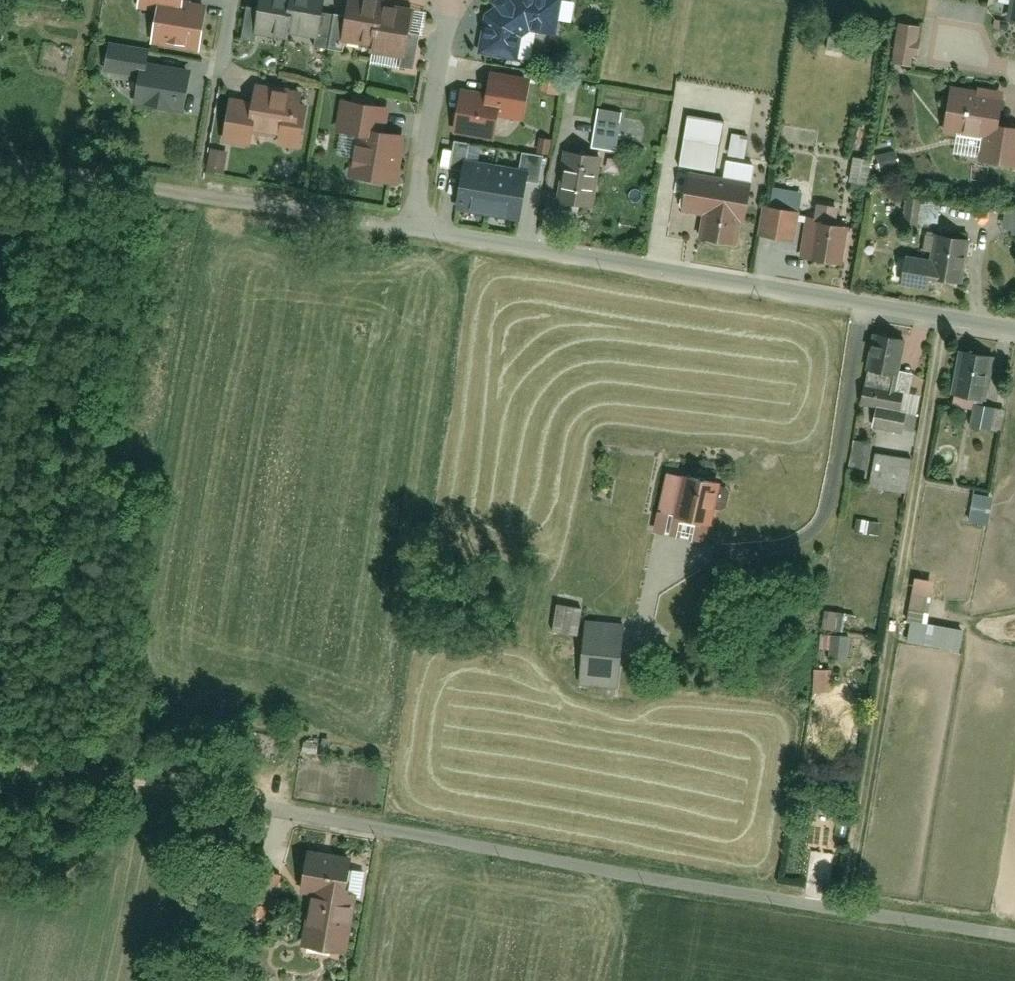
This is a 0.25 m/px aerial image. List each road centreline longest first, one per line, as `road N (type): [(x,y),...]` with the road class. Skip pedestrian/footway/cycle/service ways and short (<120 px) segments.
road 1 (residential): [(1014,938),(199,799)]
road 2 (residential): [(411,230),(1014,329)]
road 3 (track): [(0,163),(411,230)]
road 4 (residential): [(411,230),(452,0)]
road 5 (track): [(199,799),(0,764)]

